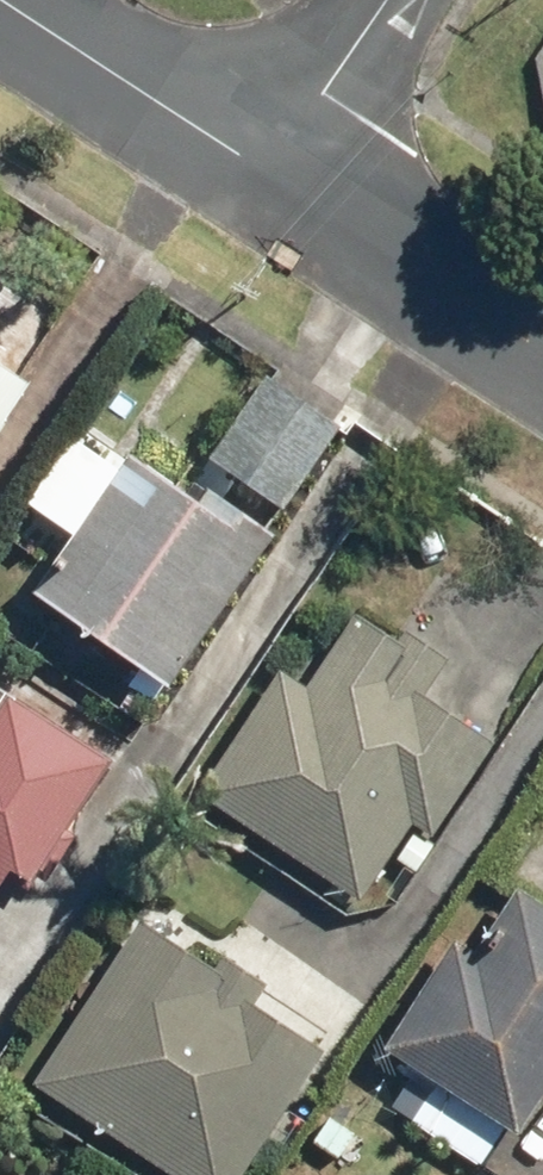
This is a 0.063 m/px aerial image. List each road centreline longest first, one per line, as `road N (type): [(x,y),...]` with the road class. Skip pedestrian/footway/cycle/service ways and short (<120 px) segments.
road 1 (residential): [(270,172),(542,343)]
road 2 (residential): [(7,0),(270,172)]
road 3 (residential): [(387,0),(270,172)]

